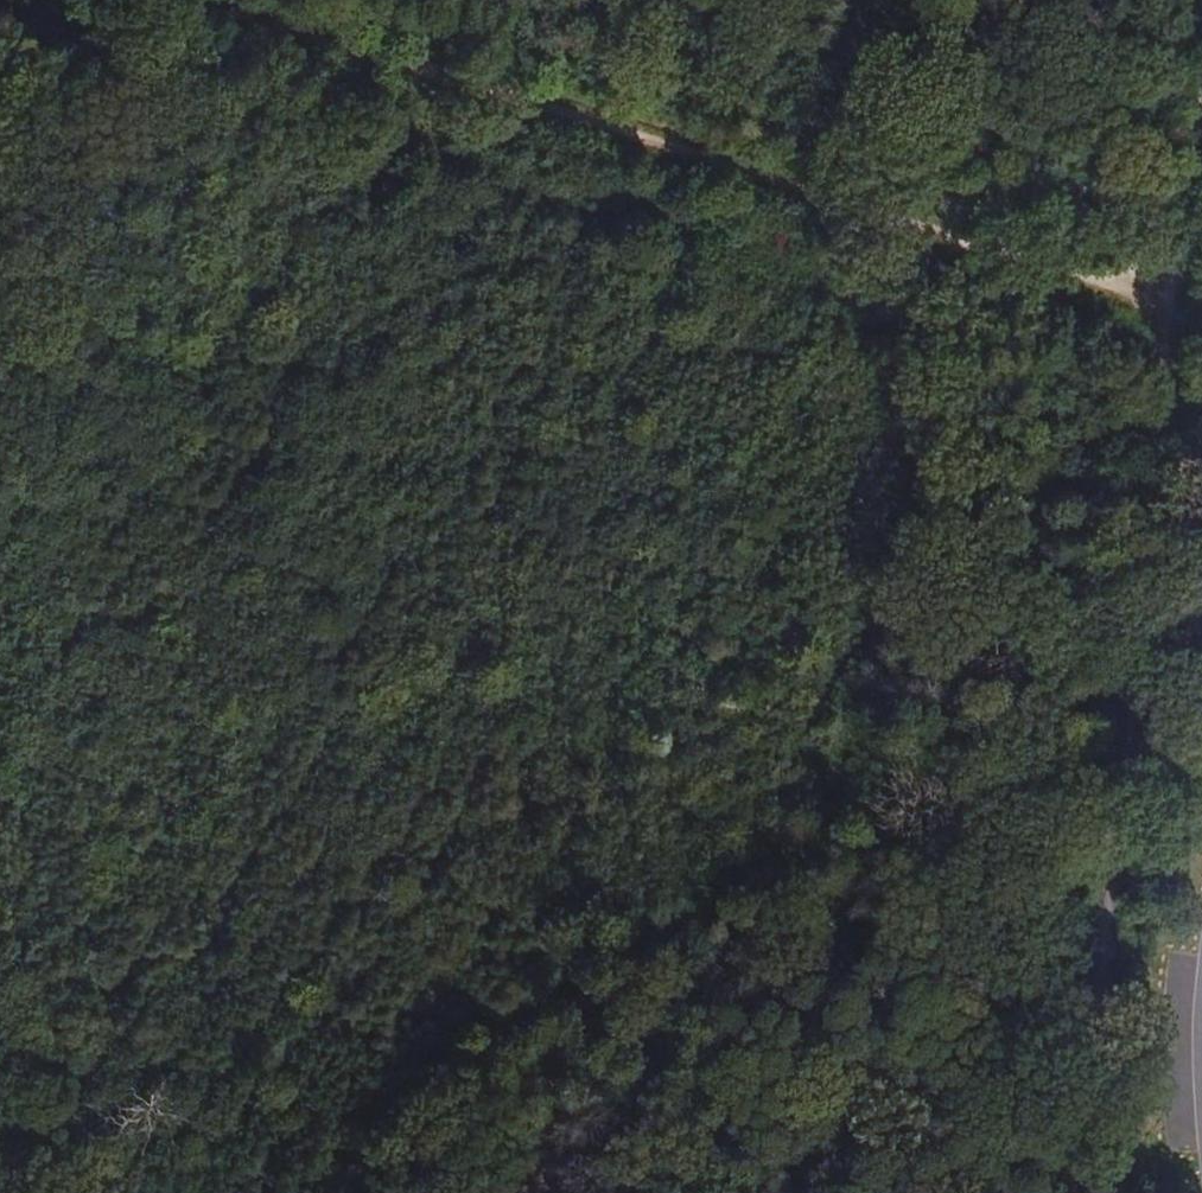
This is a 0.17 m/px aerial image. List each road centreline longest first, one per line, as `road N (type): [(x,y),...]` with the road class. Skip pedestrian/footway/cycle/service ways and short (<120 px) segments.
road 1 (track): [(1066,1192),(1200,0)]
road 2 (track): [(201,0),(894,219)]
road 3 (track): [(894,219),(1168,292)]

